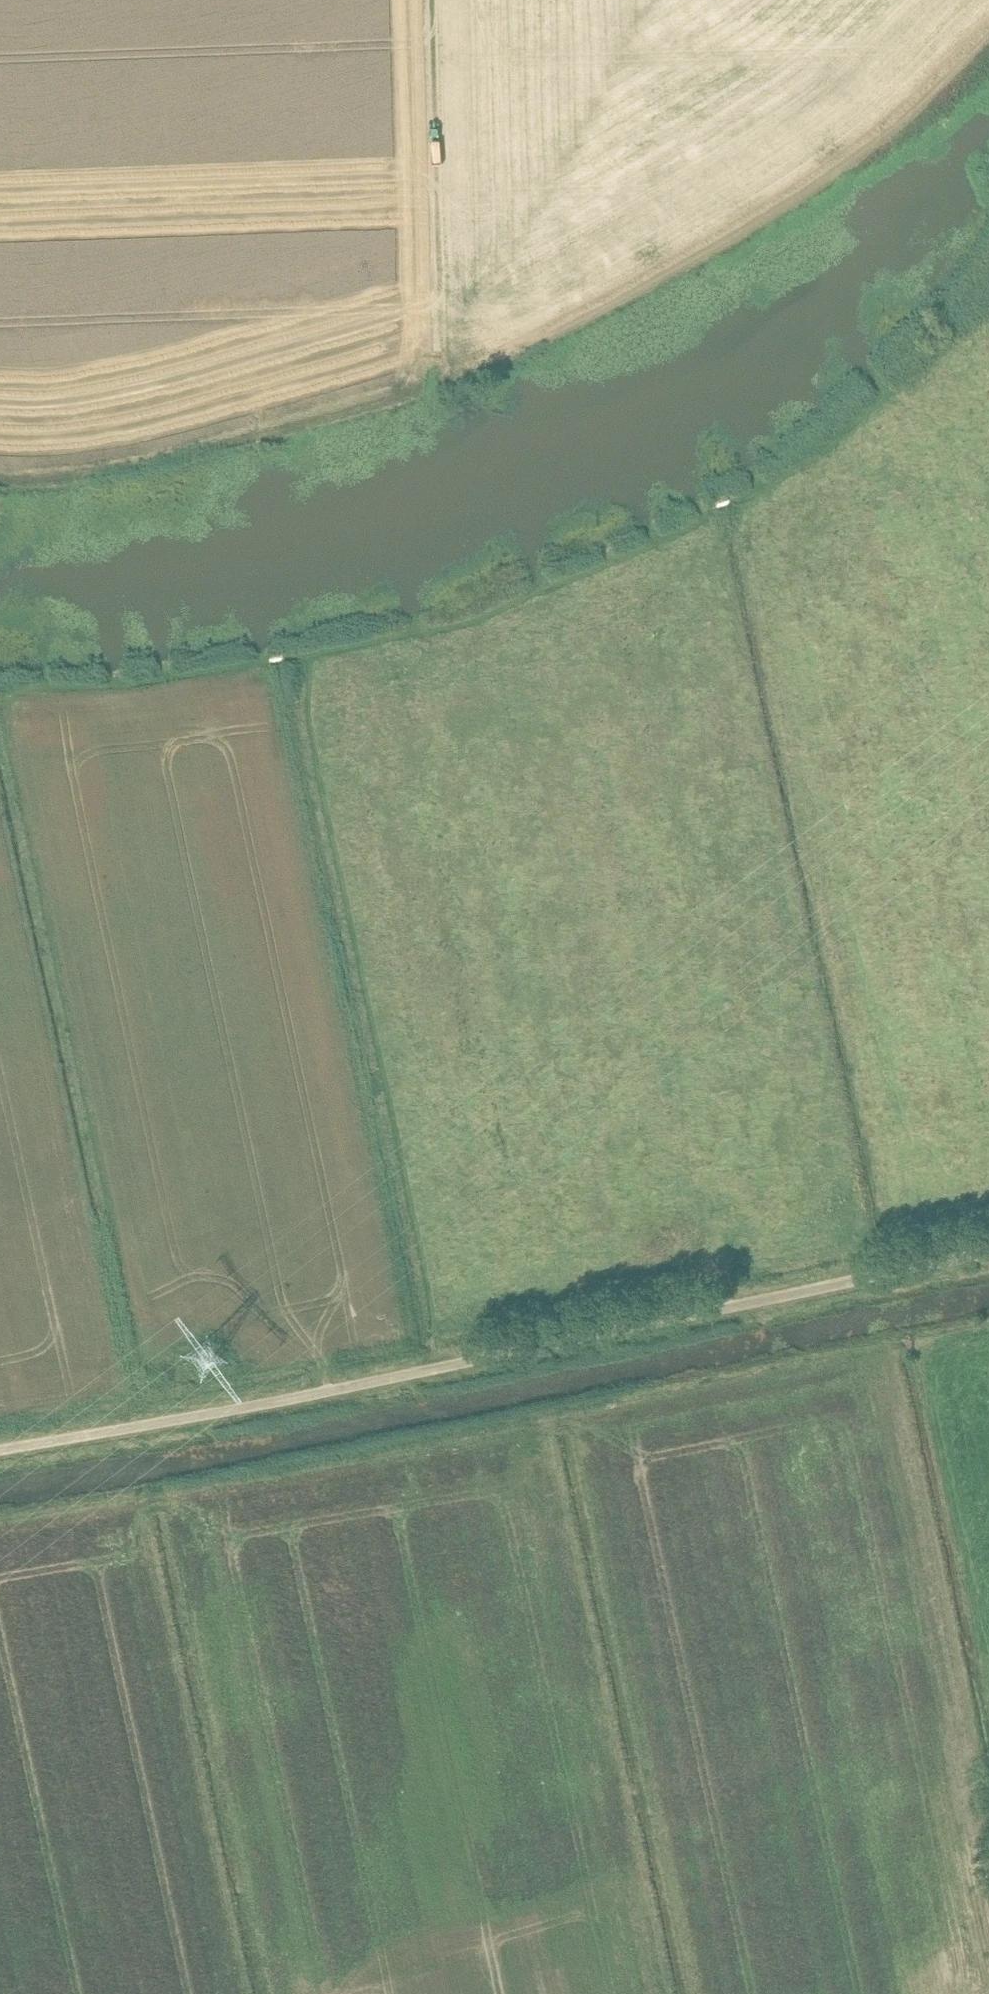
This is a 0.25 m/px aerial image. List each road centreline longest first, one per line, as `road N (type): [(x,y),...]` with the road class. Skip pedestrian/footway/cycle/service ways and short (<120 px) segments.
road 1 (unclassified): [(0,1450),(243,1408),(988,1254)]

